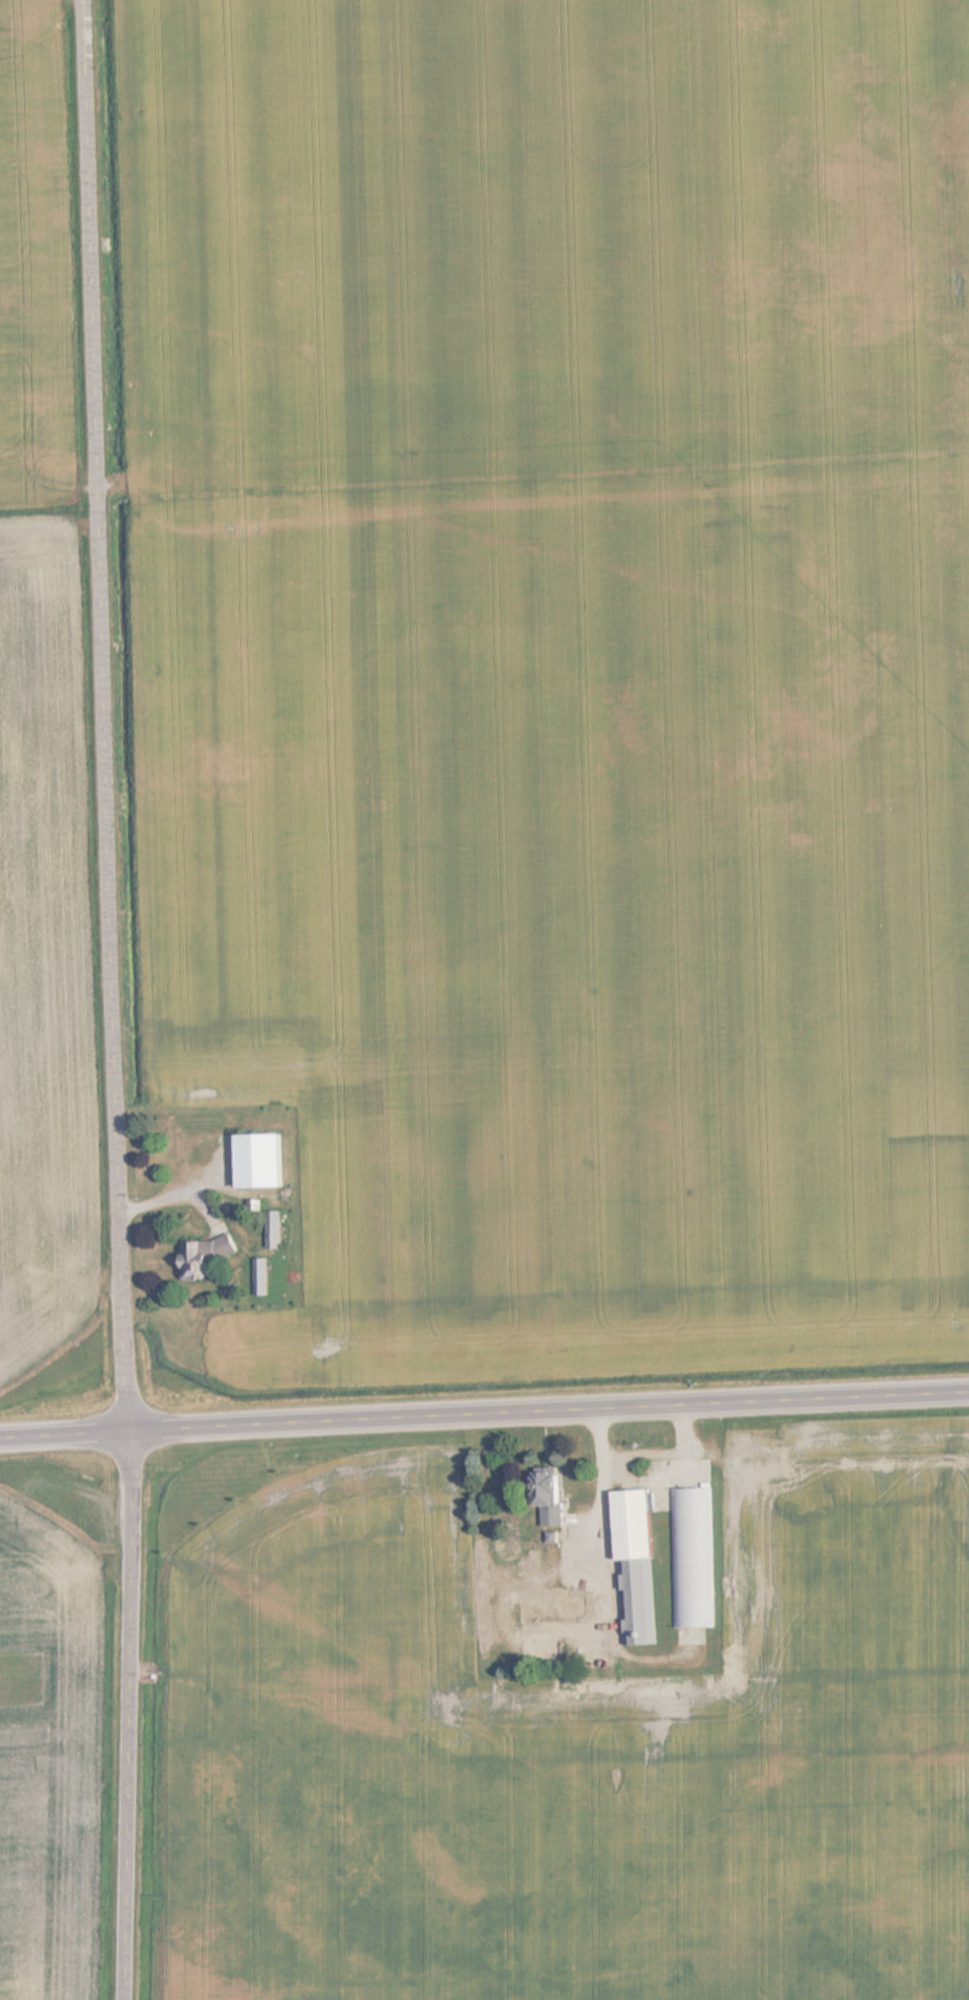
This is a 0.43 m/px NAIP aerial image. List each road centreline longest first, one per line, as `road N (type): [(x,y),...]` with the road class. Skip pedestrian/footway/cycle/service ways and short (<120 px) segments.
road 1 (residential): [(135,1433),(88,0)]
road 2 (primary): [(0,1441),(968,1395)]
road 3 (residential): [(130,1999),(135,1433)]

